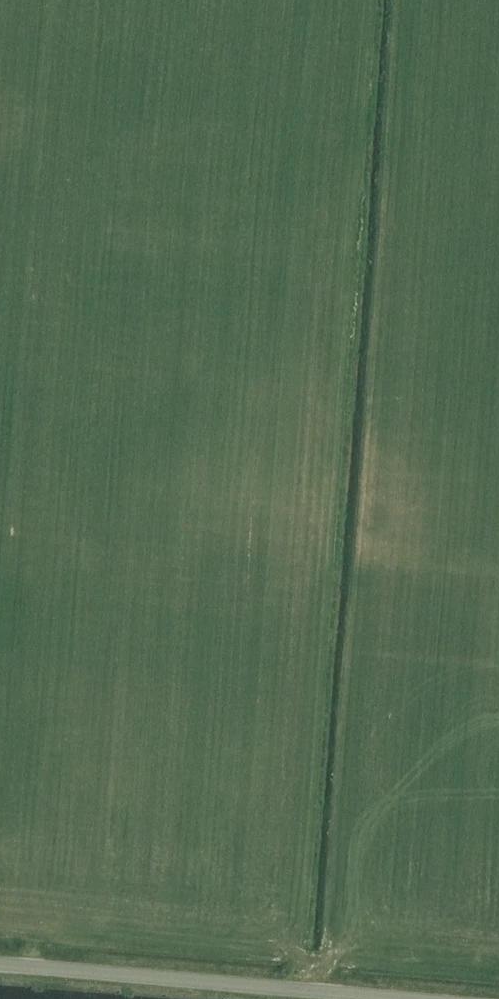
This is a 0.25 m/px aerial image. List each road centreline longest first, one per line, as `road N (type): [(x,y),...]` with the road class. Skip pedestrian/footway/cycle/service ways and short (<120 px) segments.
road 1 (unclassified): [(368,998),(0,968)]

